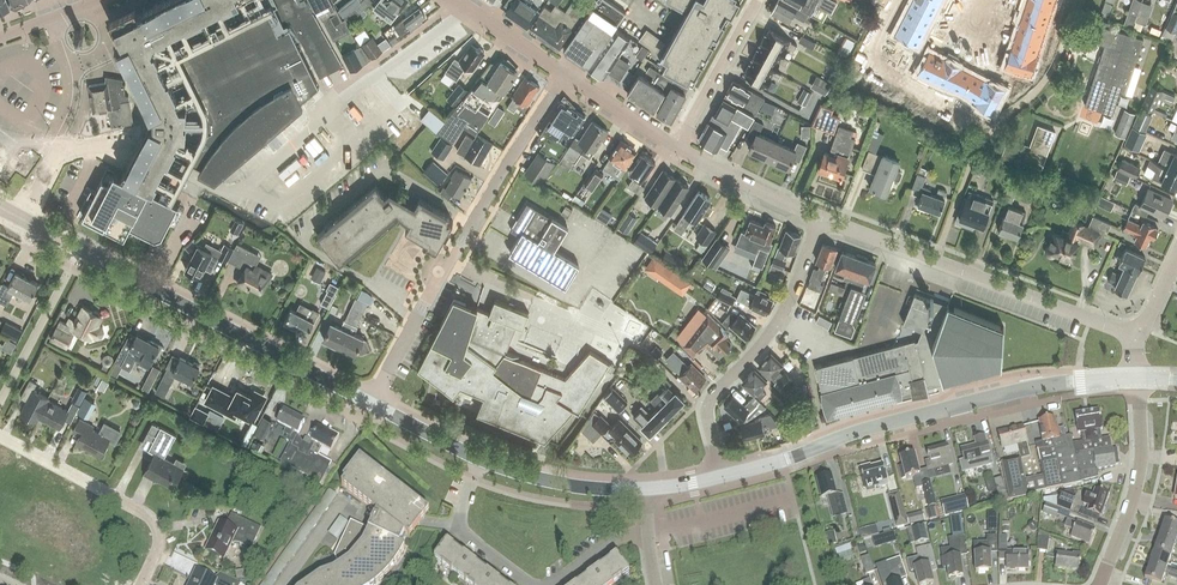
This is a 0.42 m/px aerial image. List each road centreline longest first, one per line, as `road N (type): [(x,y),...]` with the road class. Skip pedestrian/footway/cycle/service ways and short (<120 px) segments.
road 1 (secondary): [(372,404),(25,220)]
road 2 (unclassified): [(372,404),(565,75)]
road 3 (secondary): [(1081,380),(864,429),(722,476)]
road 4 (unclassified): [(1134,337),(820,220)]
road 5 (residential): [(722,476),(708,407),(764,341),(820,220)]
road 6 (residential): [(0,437),(156,525),(158,547),(140,584)]
road 7 (residential): [(25,220),(74,105),(73,61),(51,18)]
road 8 (residential): [(1100,584),(1141,457),(1135,377)]
road 9 (residential): [(677,149),(757,0)]
road 10 (secondary): [(646,488),(573,486),(481,459)]
road 11 (residential): [(530,584),(465,532),(460,519),(481,459)]
road 12 (unclassified): [(820,220),(677,149)]
road 13 (unclassified): [(565,75),(452,0)]
road 14 (unclassified): [(677,149),(565,75)]
road 15 (secondary): [(481,459),(372,404)]

